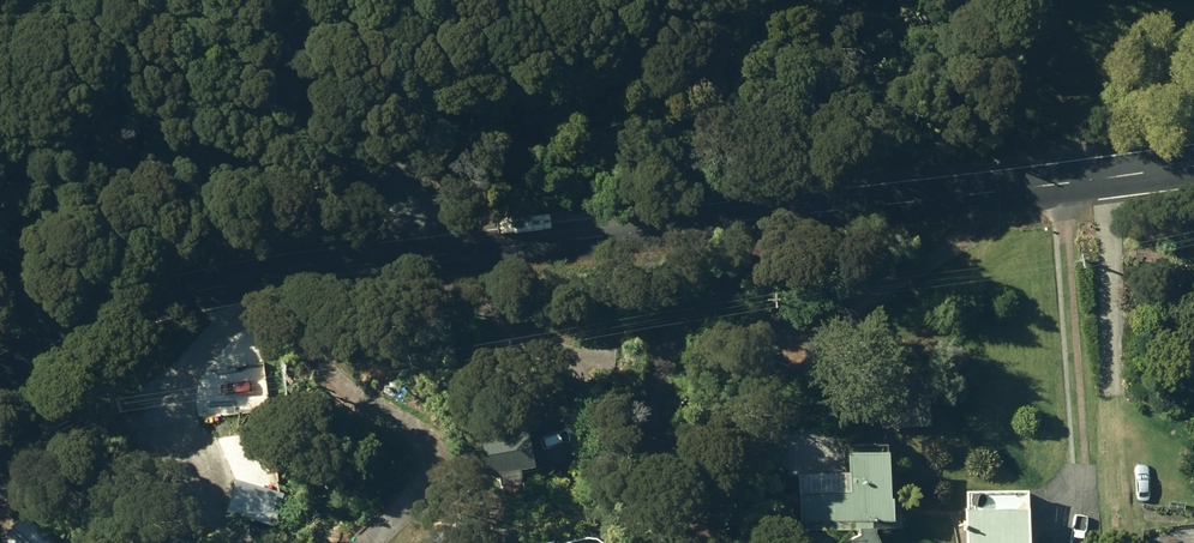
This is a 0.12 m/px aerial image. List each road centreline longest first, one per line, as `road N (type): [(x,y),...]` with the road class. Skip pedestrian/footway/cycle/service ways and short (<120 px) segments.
road 1 (residential): [(0,379),(113,322),(275,282),(1193,164)]
road 2 (track): [(491,253),(16,0)]

